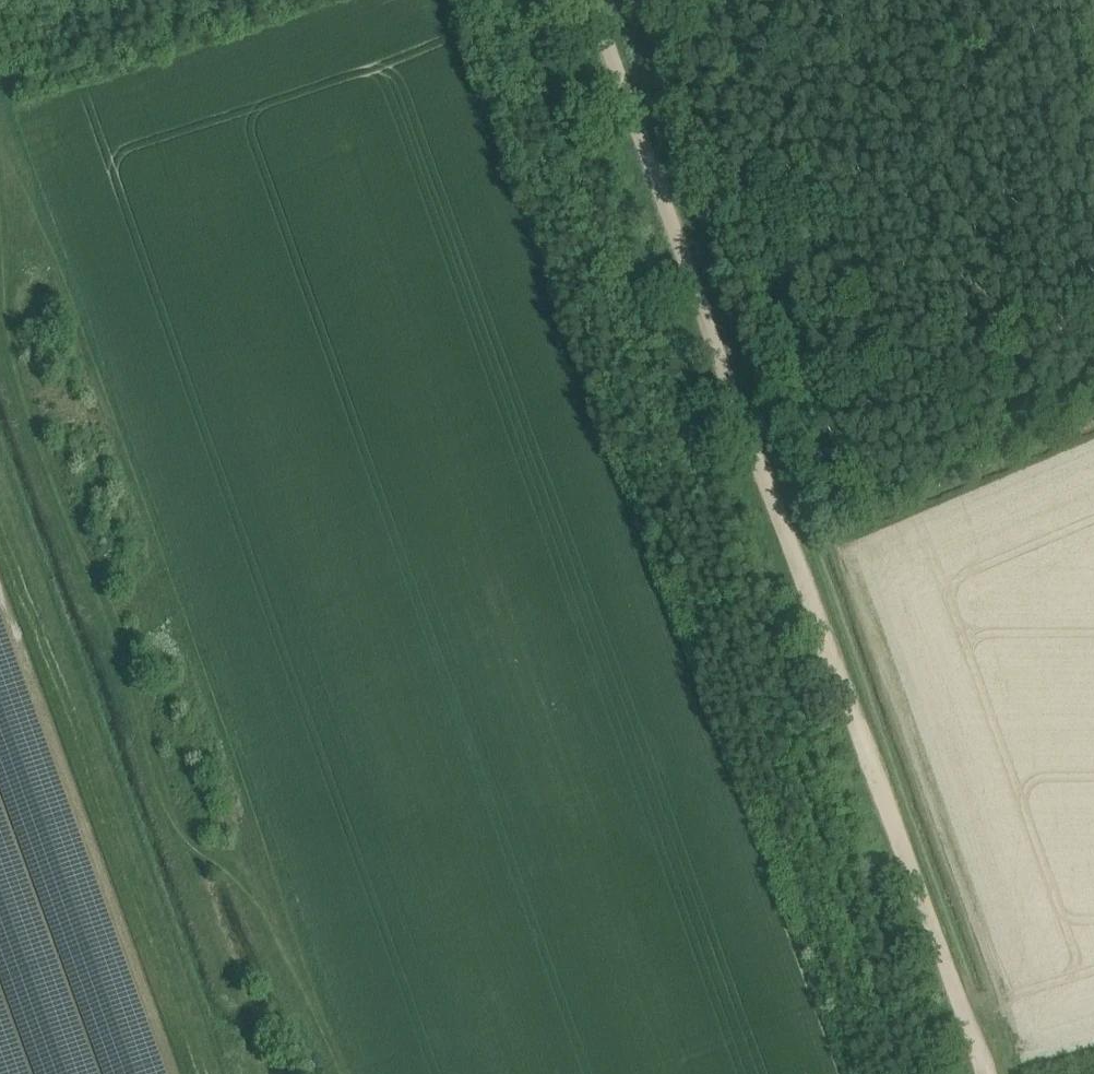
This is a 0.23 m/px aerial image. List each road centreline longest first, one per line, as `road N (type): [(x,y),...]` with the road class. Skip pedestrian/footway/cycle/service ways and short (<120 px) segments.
road 1 (track): [(600,0),(985,1073)]

